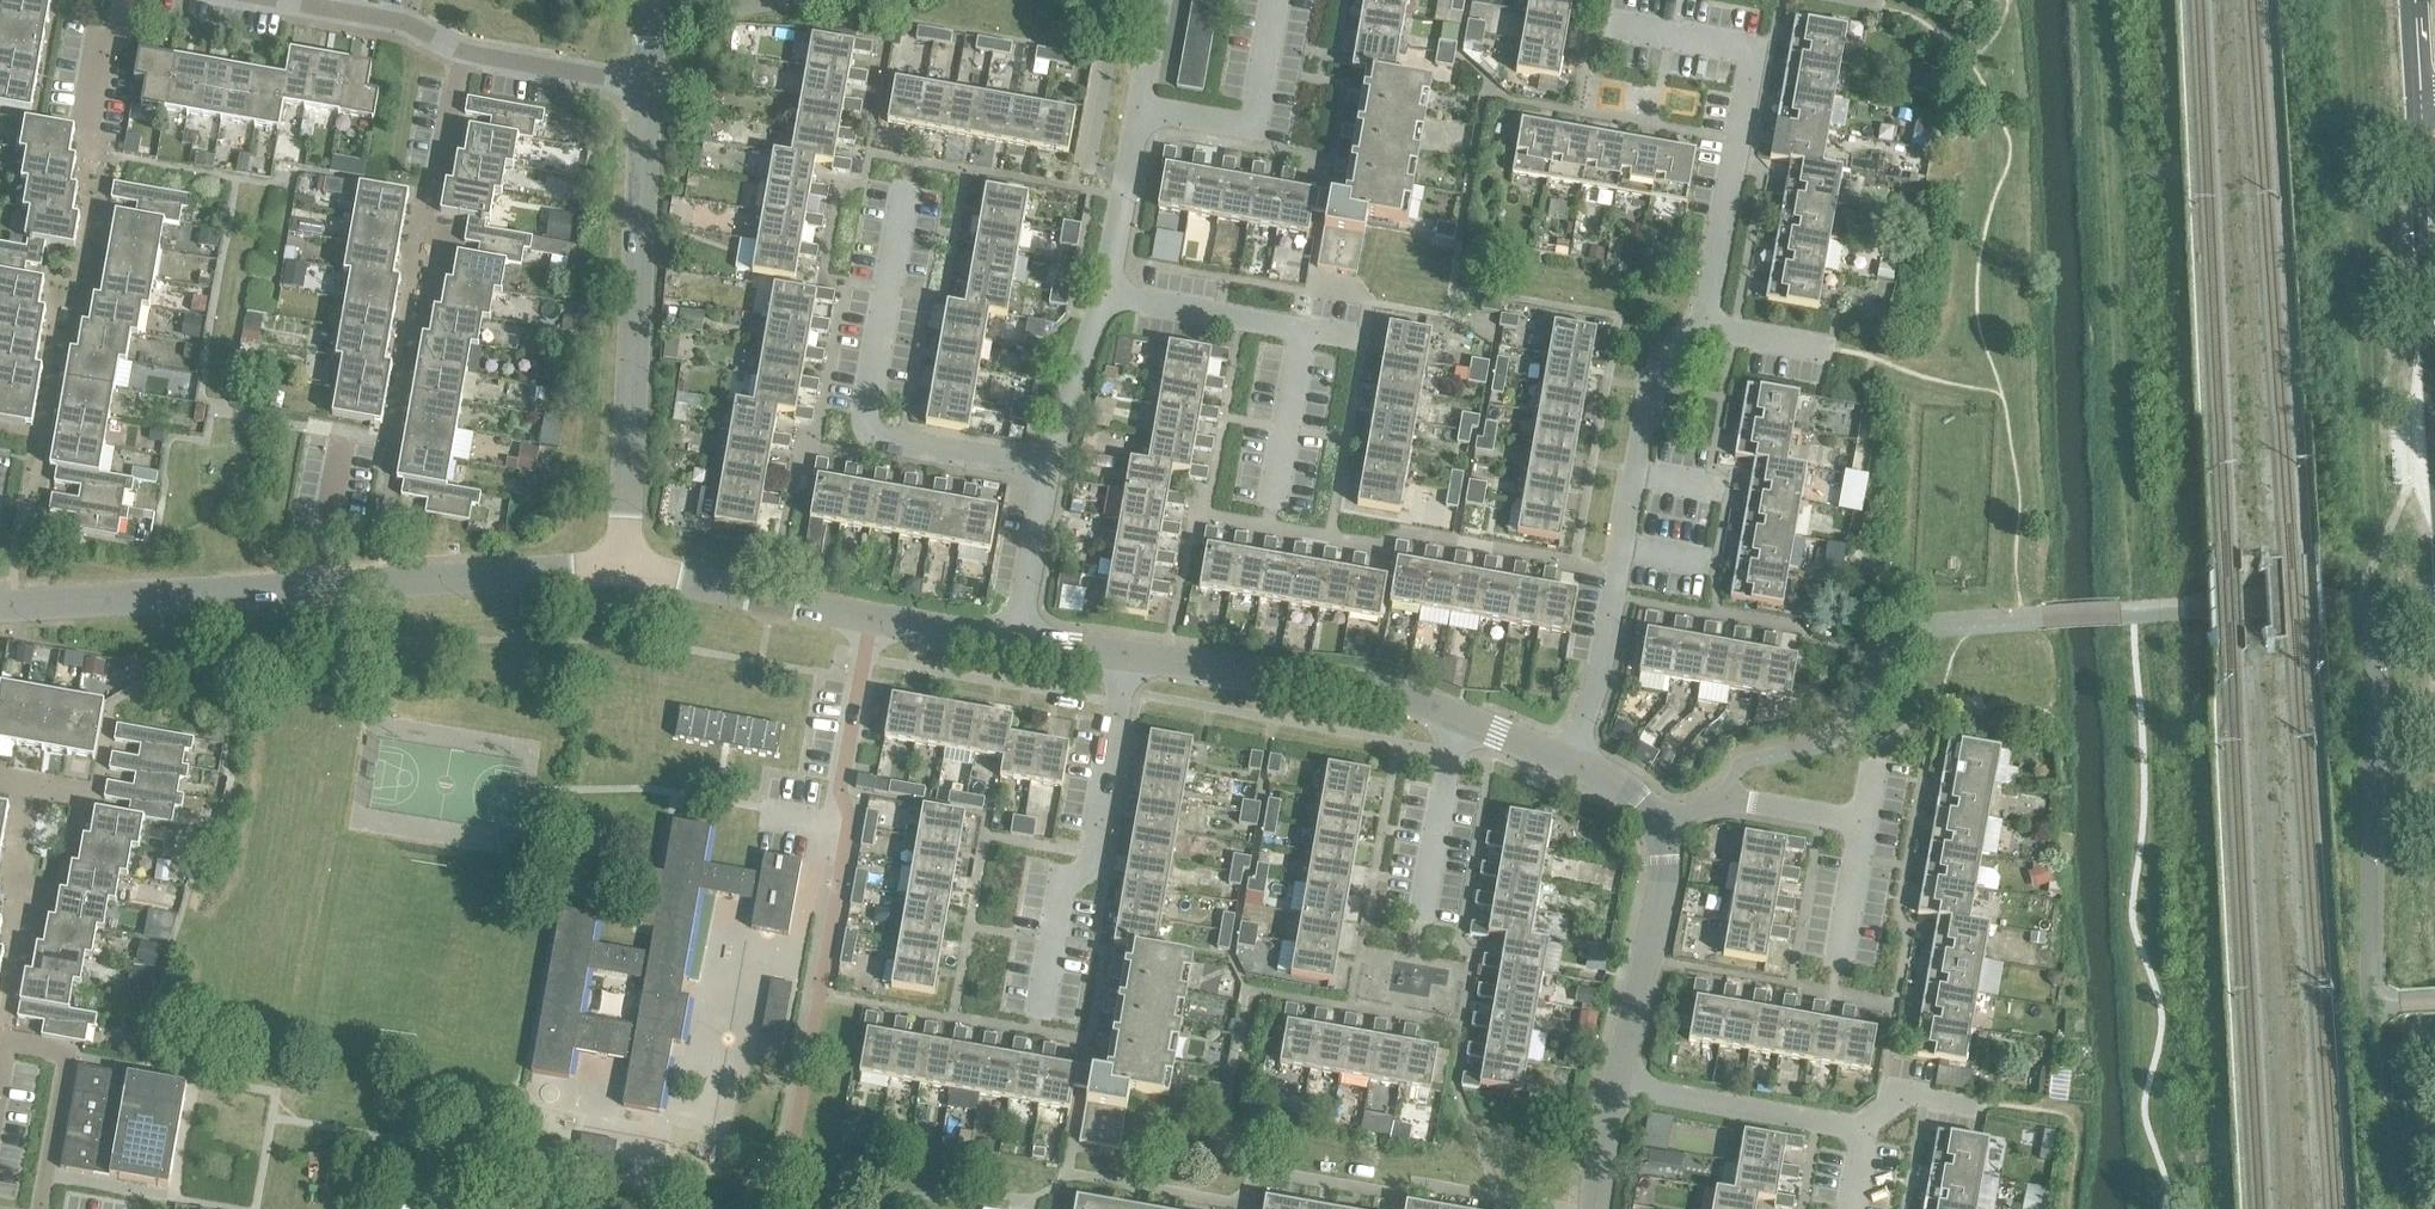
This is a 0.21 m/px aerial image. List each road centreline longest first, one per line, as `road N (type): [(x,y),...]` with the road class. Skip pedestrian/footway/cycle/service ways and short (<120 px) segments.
road 1 (tertiary): [(624,568),(645,83)]
road 2 (residential): [(1048,464),(881,439),(864,426),(861,406),(902,192)]
road 3 (residential): [(1695,325),(1706,307),(1749,48),(1649,28)]
road 4 (residential): [(1122,652),(1094,854),(1059,884),(1036,1013)]
road 5 (tertiary): [(1458,715),(1376,686),(1122,652)]
road 6 (secondary): [(2417,109),(2434,448)]
road 7 (tertiary): [(0,607),(316,586)]
road 8 (tertiary): [(316,586),(624,568)]
road 9 (tertiary): [(1613,1085),(1662,895),(1659,829)]
road 10 (residential): [(837,870),(847,819),(839,771),(870,618)]
road 11 (residential): [(1613,1085),(1861,1125)]
road 12 (tertiary): [(870,618),(624,568)]
road 13 (residential): [(1276,0),(1251,126),(1170,113),(1149,119)]
road 14 (residential): [(1568,761),(1597,682),(1619,543)]
road 15 (residential): [(1424,913),(1458,715)]
road 16 (residential): [(1113,295),(1299,324)]
road 17 (residential): [(460,49),(645,83)]
road 18 (residential): [(1149,119),(1138,129),(1120,187),(1113,295)]
road 19 (residential): [(1113,295),(1066,385),(1048,464)]
road 20 (residential): [(1299,324),(1273,504)]
road 21 (residential): [(1048,464),(1014,641)]
road 22 (residential): [(1832,992),(1860,818)]
road 23 (residential): [(1629,479),(1649,388),(1695,325)]
road 24 (residential): [(346,432),(316,586)]
road 25 (residential): [(122,0),(117,29),(98,41),(83,135)]
road 26 (tertiary): [(1014,641),(870,618)]
road 27 (residential): [(460,49),(434,192)]
road 28 (residential): [(327,8),(405,23),(460,49)]
road 29 (residential): [(1695,325),(1825,343)]
road 30 (tertiary): [(1603,1208),(1613,1085)]
road 31 (residential): [(1160,0),(1143,98),(1149,119)]

